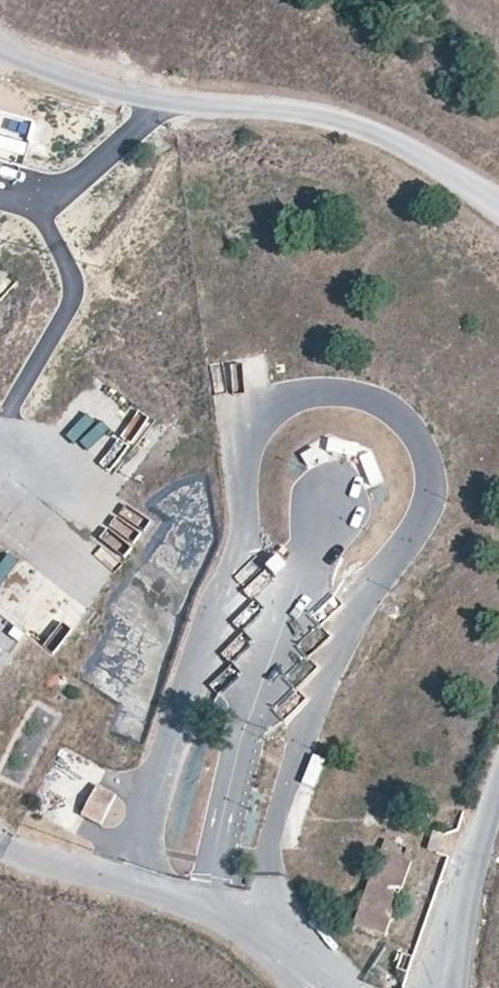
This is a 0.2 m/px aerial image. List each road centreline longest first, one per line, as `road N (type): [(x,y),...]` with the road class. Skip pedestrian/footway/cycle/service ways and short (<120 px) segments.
road 1 (unclassified): [(498,212),(423,158),(325,118),(187,108),(0,55)]
road 2 (unclassified): [(498,792),(461,906),(454,987)]

